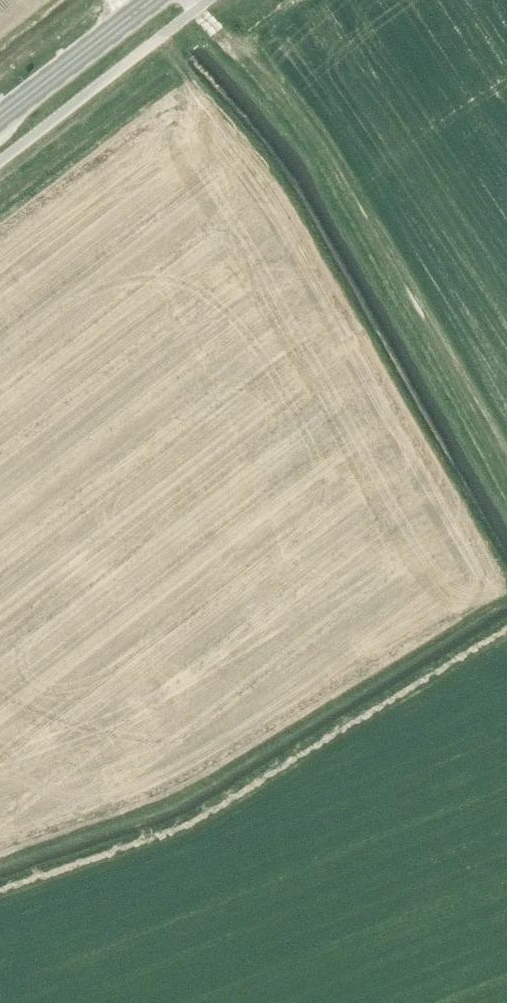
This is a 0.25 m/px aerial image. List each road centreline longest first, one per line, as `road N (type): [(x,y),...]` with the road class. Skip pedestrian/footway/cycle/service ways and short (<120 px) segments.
road 1 (primary): [(0,116),(149,0)]

